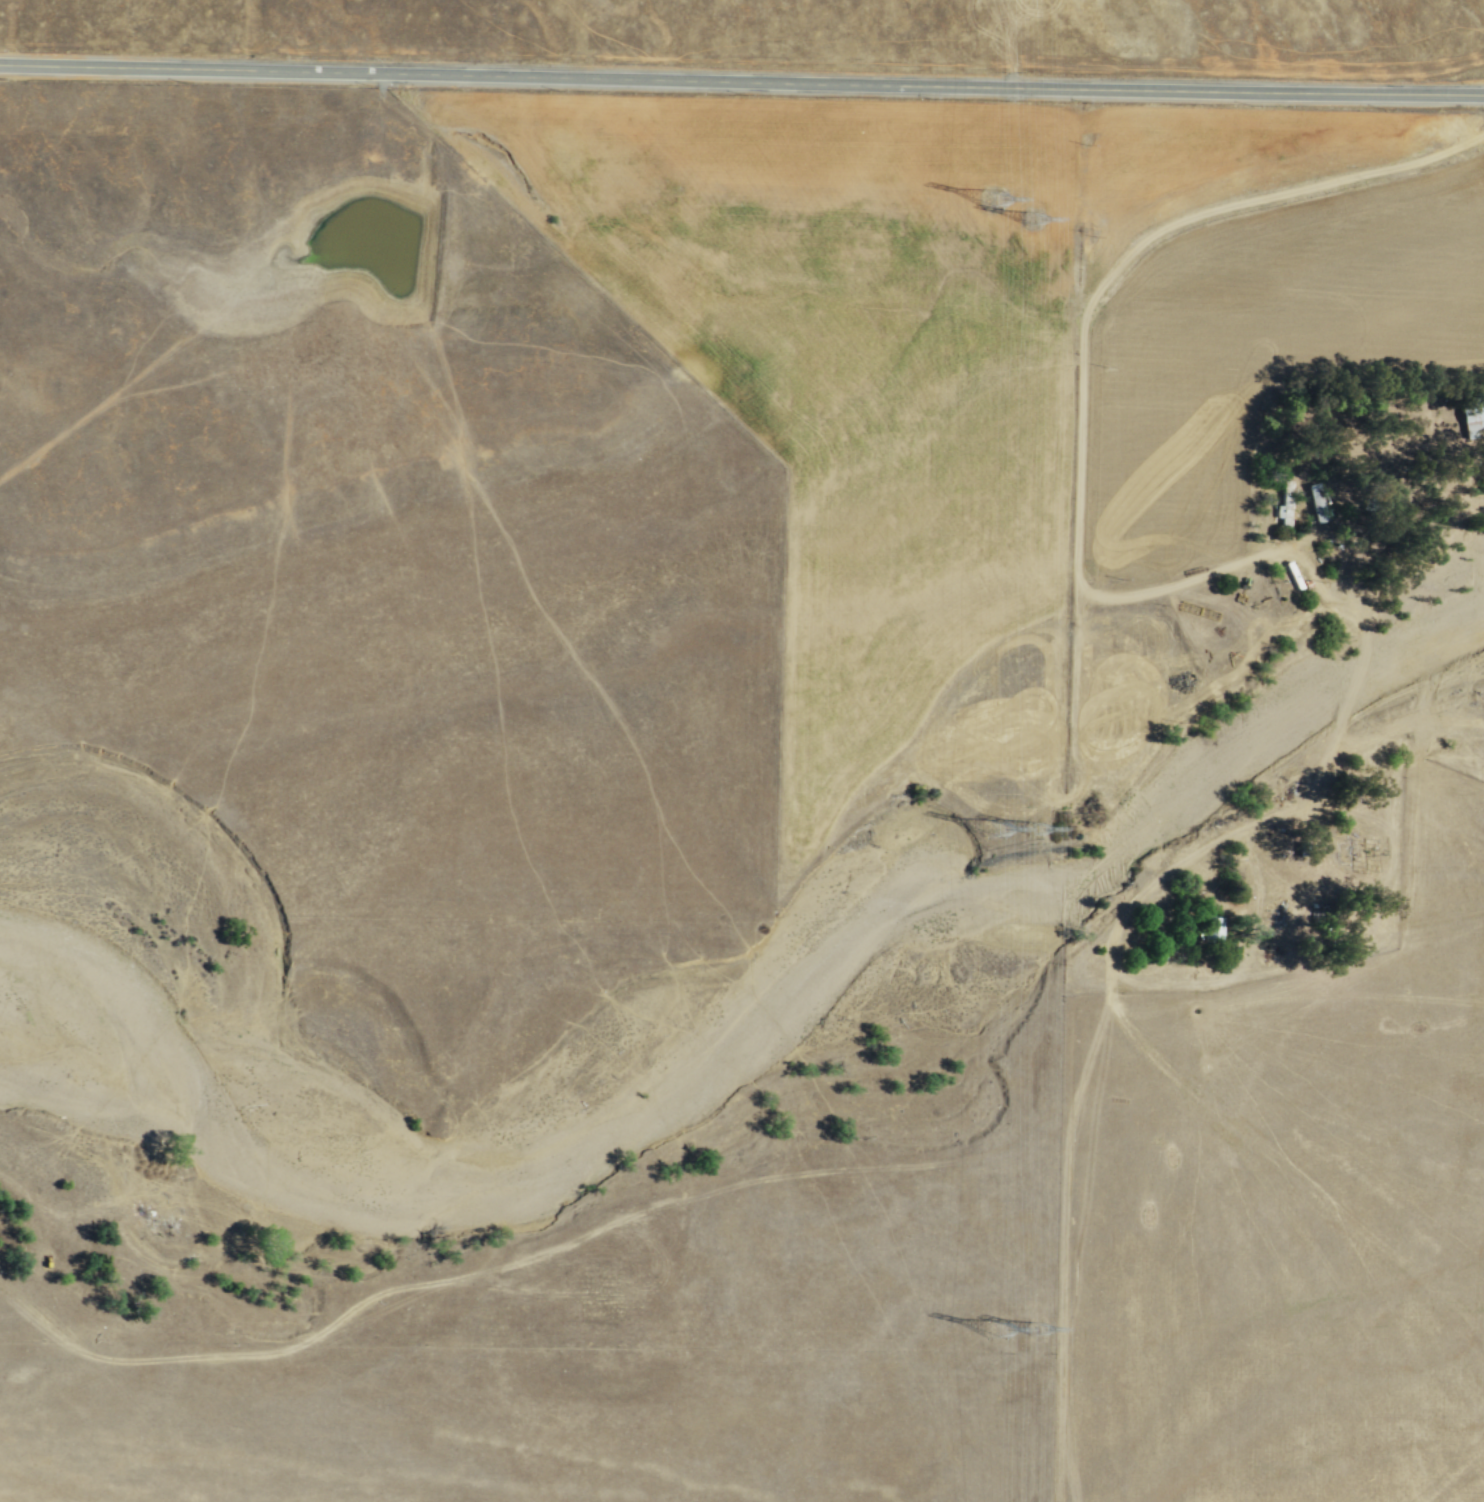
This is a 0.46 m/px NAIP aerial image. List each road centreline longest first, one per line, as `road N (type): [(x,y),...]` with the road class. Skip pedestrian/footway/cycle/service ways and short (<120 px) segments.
road 1 (tertiary): [(1483,95),(0,67)]
road 2 (track): [(0,1290),(103,1361),(262,1356),(309,1342),(377,1297),(559,1250),(689,1198),(791,1176),(959,1161),(1011,1136)]
road 3 (track): [(1108,1002),(1109,958),(1126,915),(1172,870),(1300,805),(1347,705),(1365,626),(1328,598),(1296,546)]
road 4 (track): [(1057,1501),(1070,1121),(1108,1002)]
road 5 (track): [(1109,976),(1199,986),(1324,963),(1369,941),(1382,918),(1387,842),(1367,820),(1330,805),(1313,783)]

